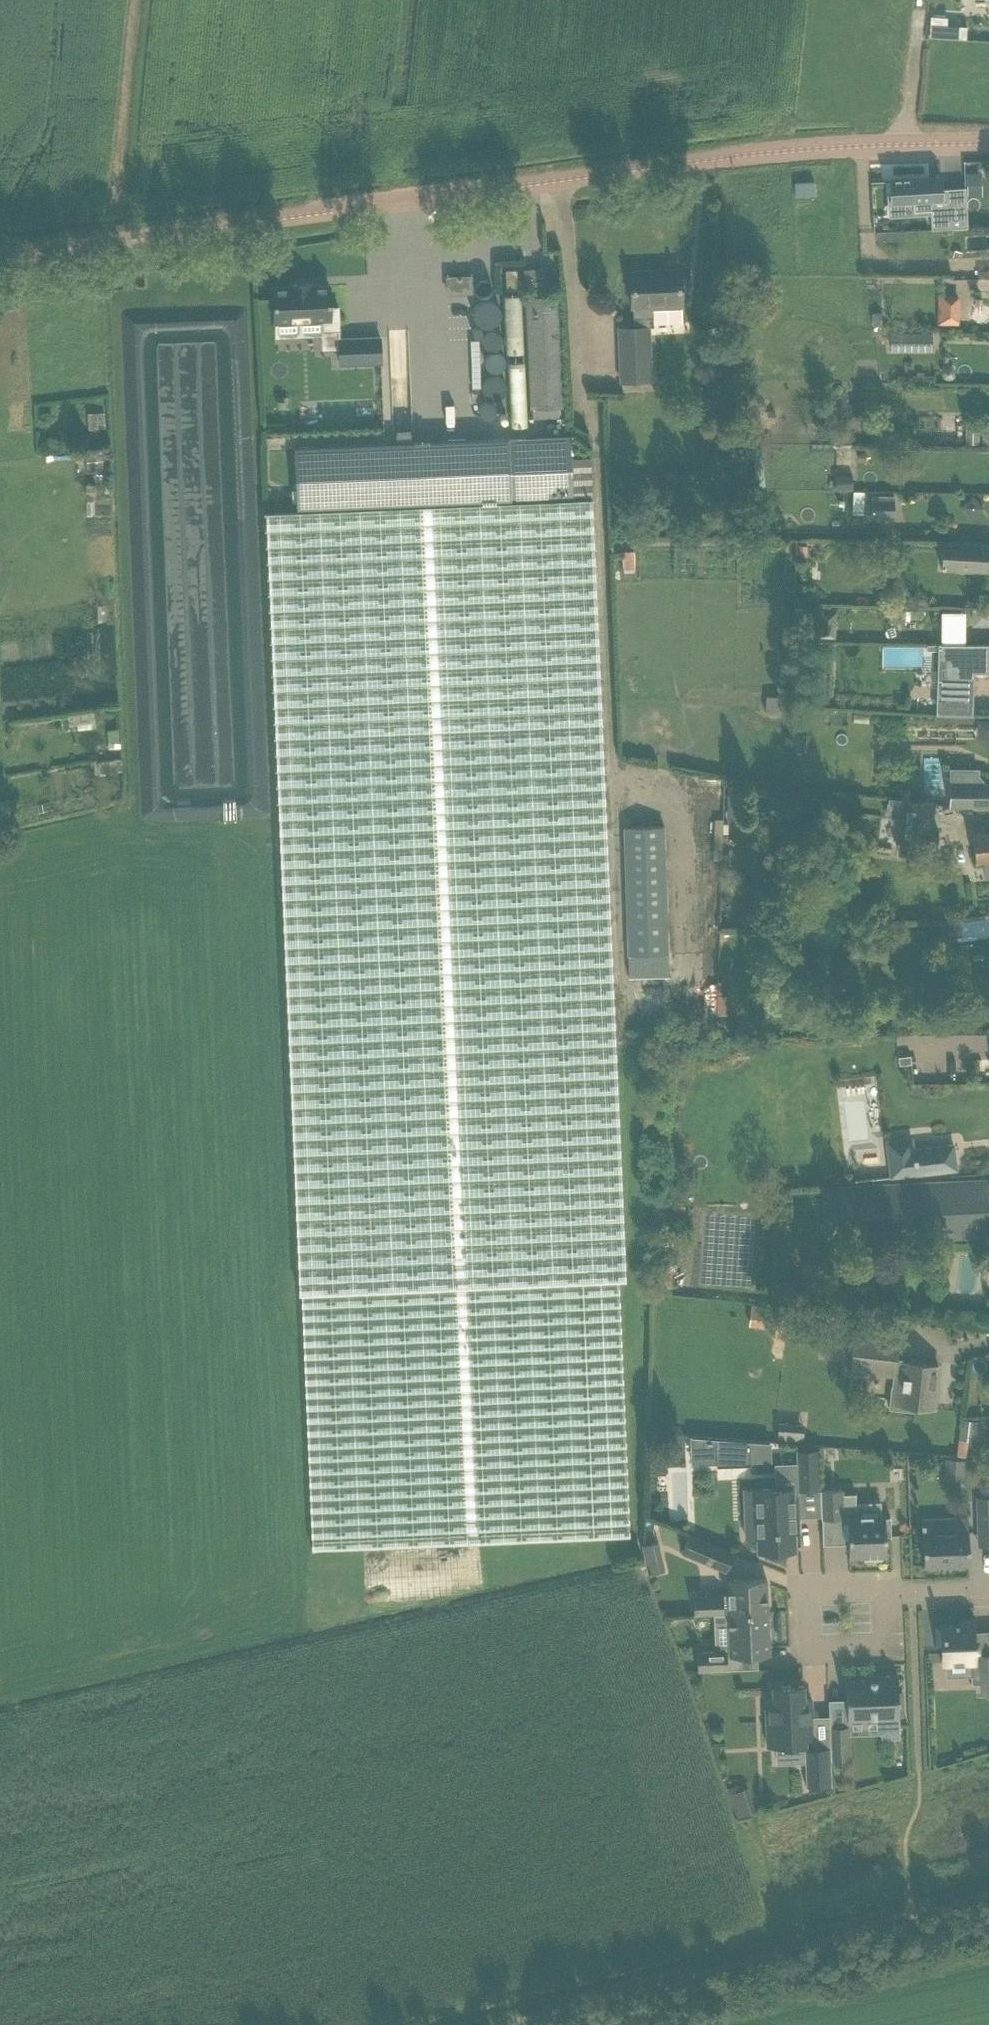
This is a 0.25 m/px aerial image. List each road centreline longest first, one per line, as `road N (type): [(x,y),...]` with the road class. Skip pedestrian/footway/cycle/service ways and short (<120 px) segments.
road 1 (unclassified): [(0,256),(744,156),(988,142)]
road 2 (residential): [(888,1592),(805,1595),(806,1653),(889,1651)]

